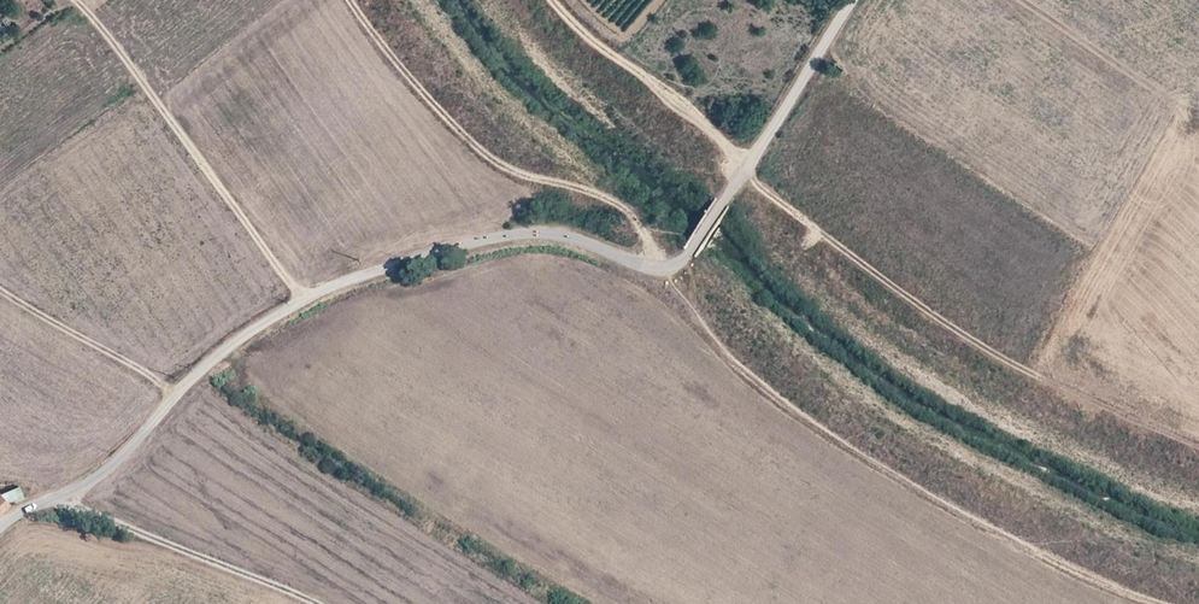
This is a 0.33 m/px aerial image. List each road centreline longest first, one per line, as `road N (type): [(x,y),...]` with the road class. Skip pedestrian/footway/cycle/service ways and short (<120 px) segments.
road 1 (unclassified): [(854,0),(689,253),(673,266),(647,268),(540,233),(367,274),(250,333),(96,478),(0,529)]
road 2 (track): [(680,260),(799,352),(953,450),(1064,509),(1198,560)]
road 3 (track): [(592,269),(553,258),(409,286),(325,321),(250,364)]
road 4 (track): [(420,0),(481,83),(640,220),(659,267)]
road 5 (track): [(494,0),(658,154),(726,197)]
road 6 (track): [(618,603),(408,486)]
road 7 (track): [(230,349),(408,486)]

